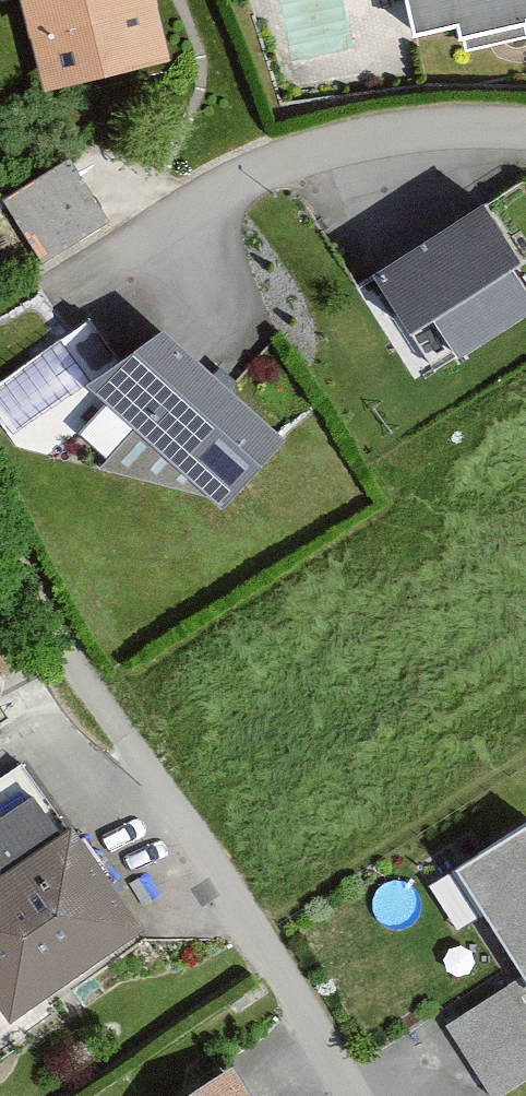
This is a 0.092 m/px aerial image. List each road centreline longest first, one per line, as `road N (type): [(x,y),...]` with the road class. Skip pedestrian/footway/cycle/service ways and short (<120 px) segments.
road 1 (residential): [(0,532),(46,618),(254,912),(366,1095)]
road 2 (residential): [(525,140),(474,136),(357,153),(171,234)]

